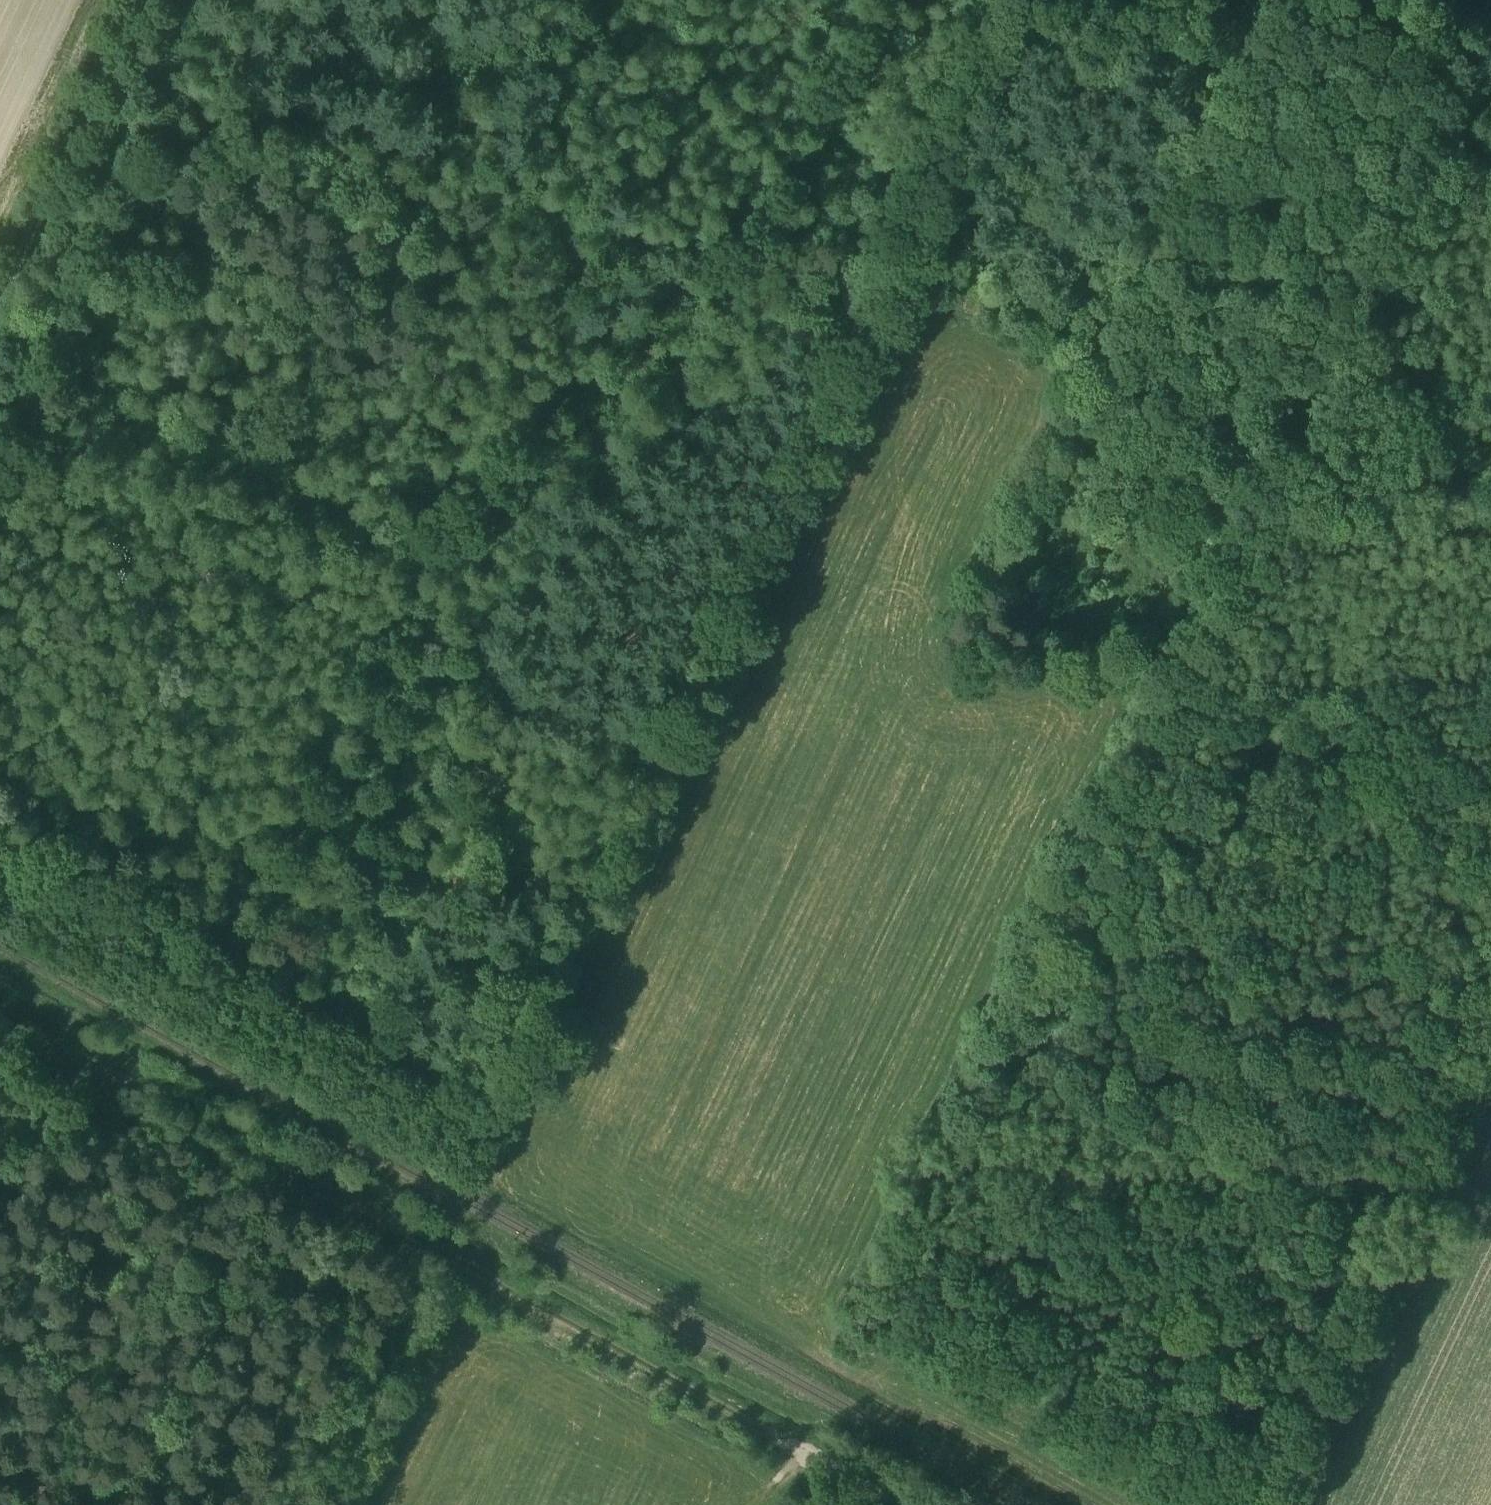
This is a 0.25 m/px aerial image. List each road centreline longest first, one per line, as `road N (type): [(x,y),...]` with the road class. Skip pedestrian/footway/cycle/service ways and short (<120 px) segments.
road 1 (track): [(905,1504),(614,1355),(0,1009)]
road 2 (track): [(151,0),(0,325)]

